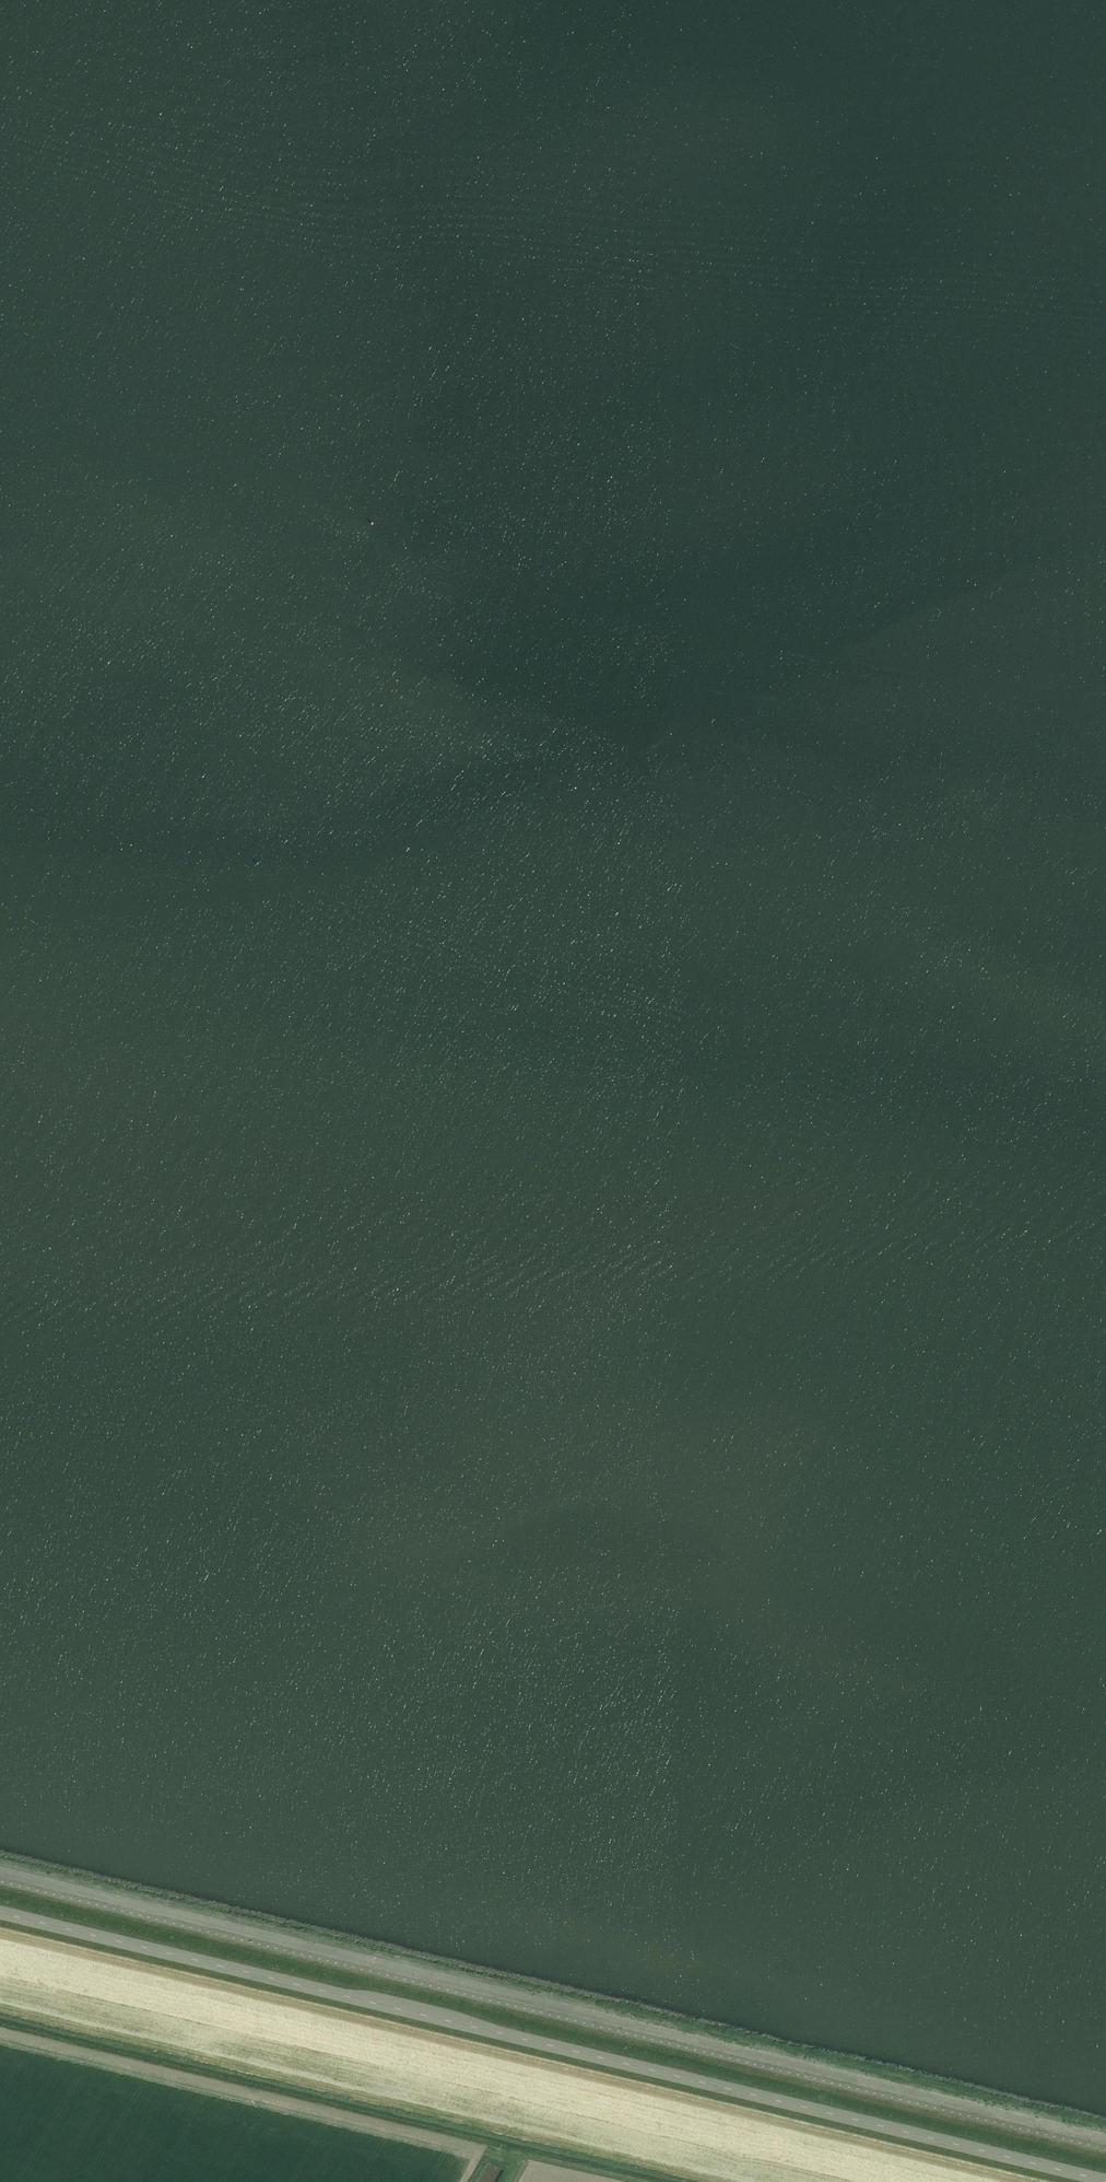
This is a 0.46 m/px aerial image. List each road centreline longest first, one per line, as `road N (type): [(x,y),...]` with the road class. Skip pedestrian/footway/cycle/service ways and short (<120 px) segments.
road 1 (tertiary): [(1100,2181),(0,1915)]

